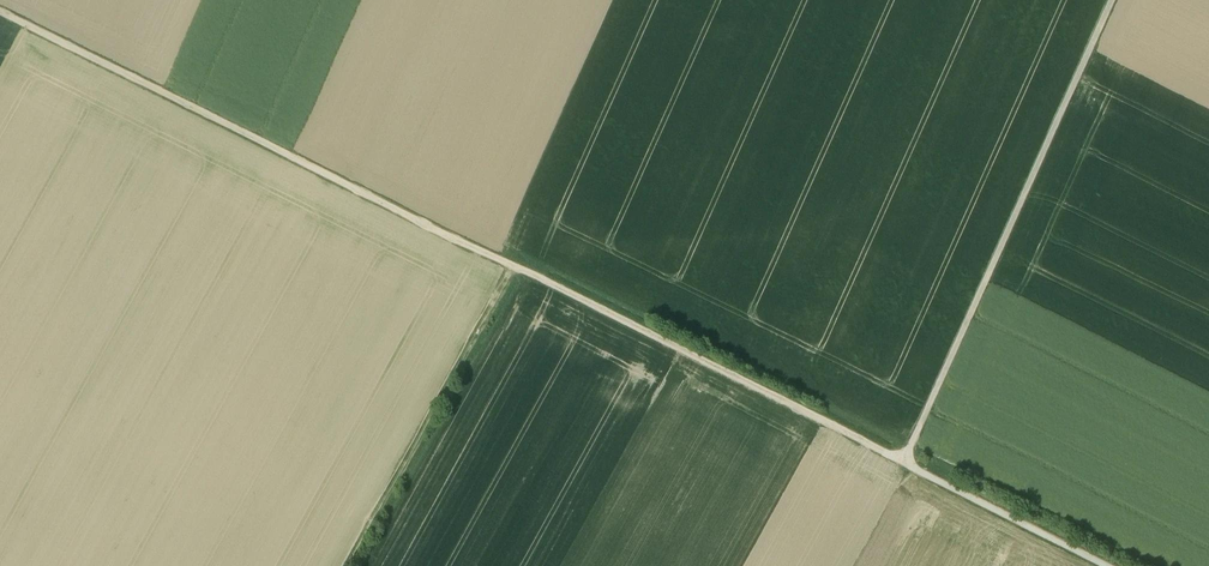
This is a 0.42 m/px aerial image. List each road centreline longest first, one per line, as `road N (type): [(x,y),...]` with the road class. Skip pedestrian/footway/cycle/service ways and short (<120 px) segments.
road 1 (track): [(903,462),(0,12)]
road 2 (track): [(1113,0),(903,462)]
road 3 (track): [(511,263),(346,565)]
road 4 (track): [(1113,565),(903,462)]

